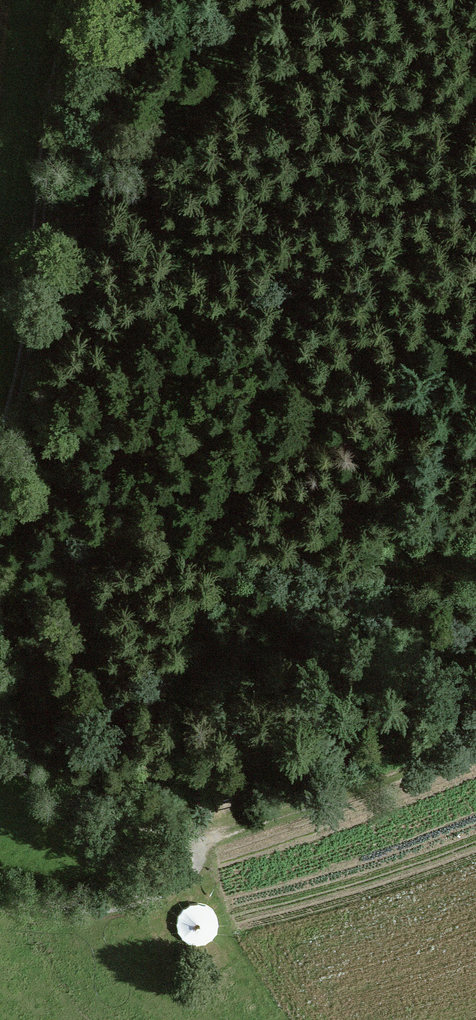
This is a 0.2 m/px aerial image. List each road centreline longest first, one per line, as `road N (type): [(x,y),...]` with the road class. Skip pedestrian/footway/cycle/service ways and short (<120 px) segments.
road 1 (track): [(191,844),(292,805),(326,775),(400,530),(407,369),(438,302),(475,268)]
road 2 (track): [(86,0),(57,150),(33,354),(0,455)]
road 3 (track): [(0,746),(75,801),(186,835),(192,860),(177,882),(122,903),(55,908),(0,896)]

